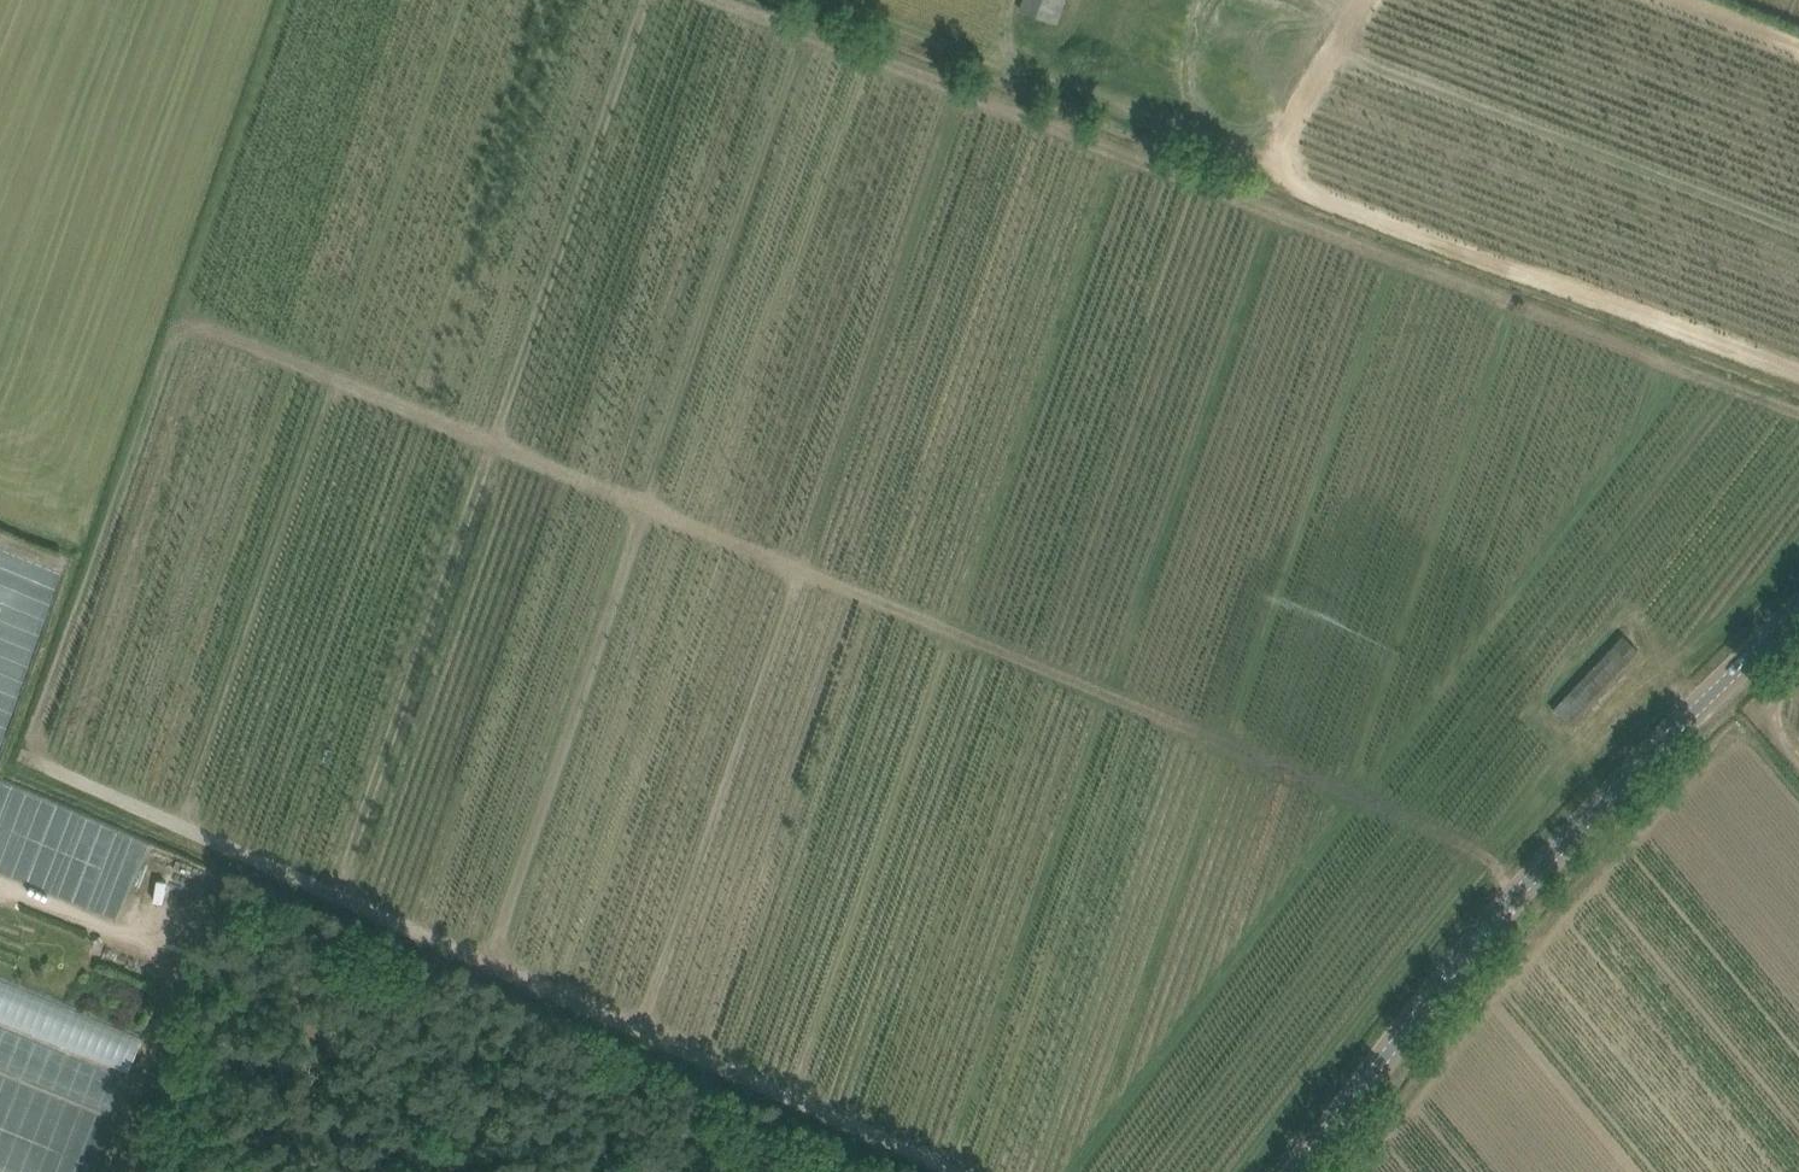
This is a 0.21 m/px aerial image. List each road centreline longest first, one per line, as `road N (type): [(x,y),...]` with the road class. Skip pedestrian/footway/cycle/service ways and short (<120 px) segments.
road 1 (tertiary): [(1295,1171),(1404,1026),(1533,877),(1798,609)]

